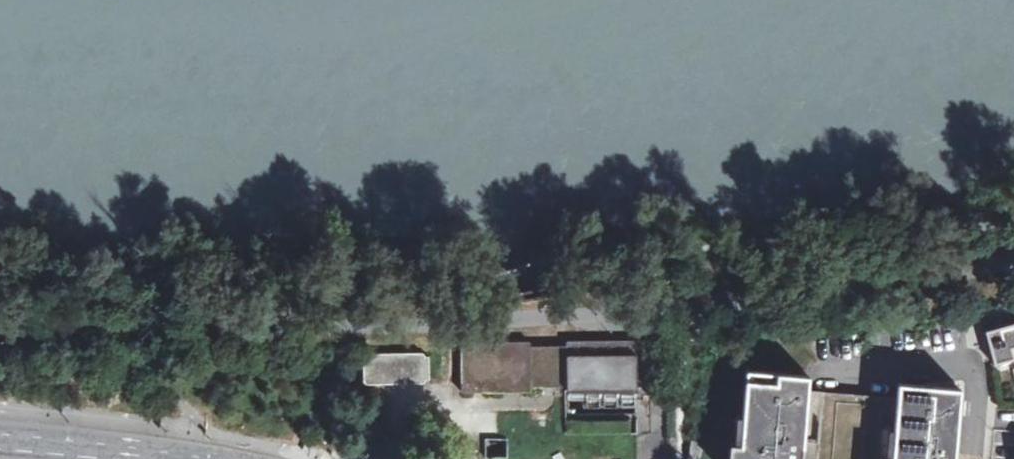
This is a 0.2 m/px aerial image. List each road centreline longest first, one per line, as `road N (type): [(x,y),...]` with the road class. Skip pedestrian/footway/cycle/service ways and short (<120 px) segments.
road 1 (secondary): [(174,458),(0,440)]

